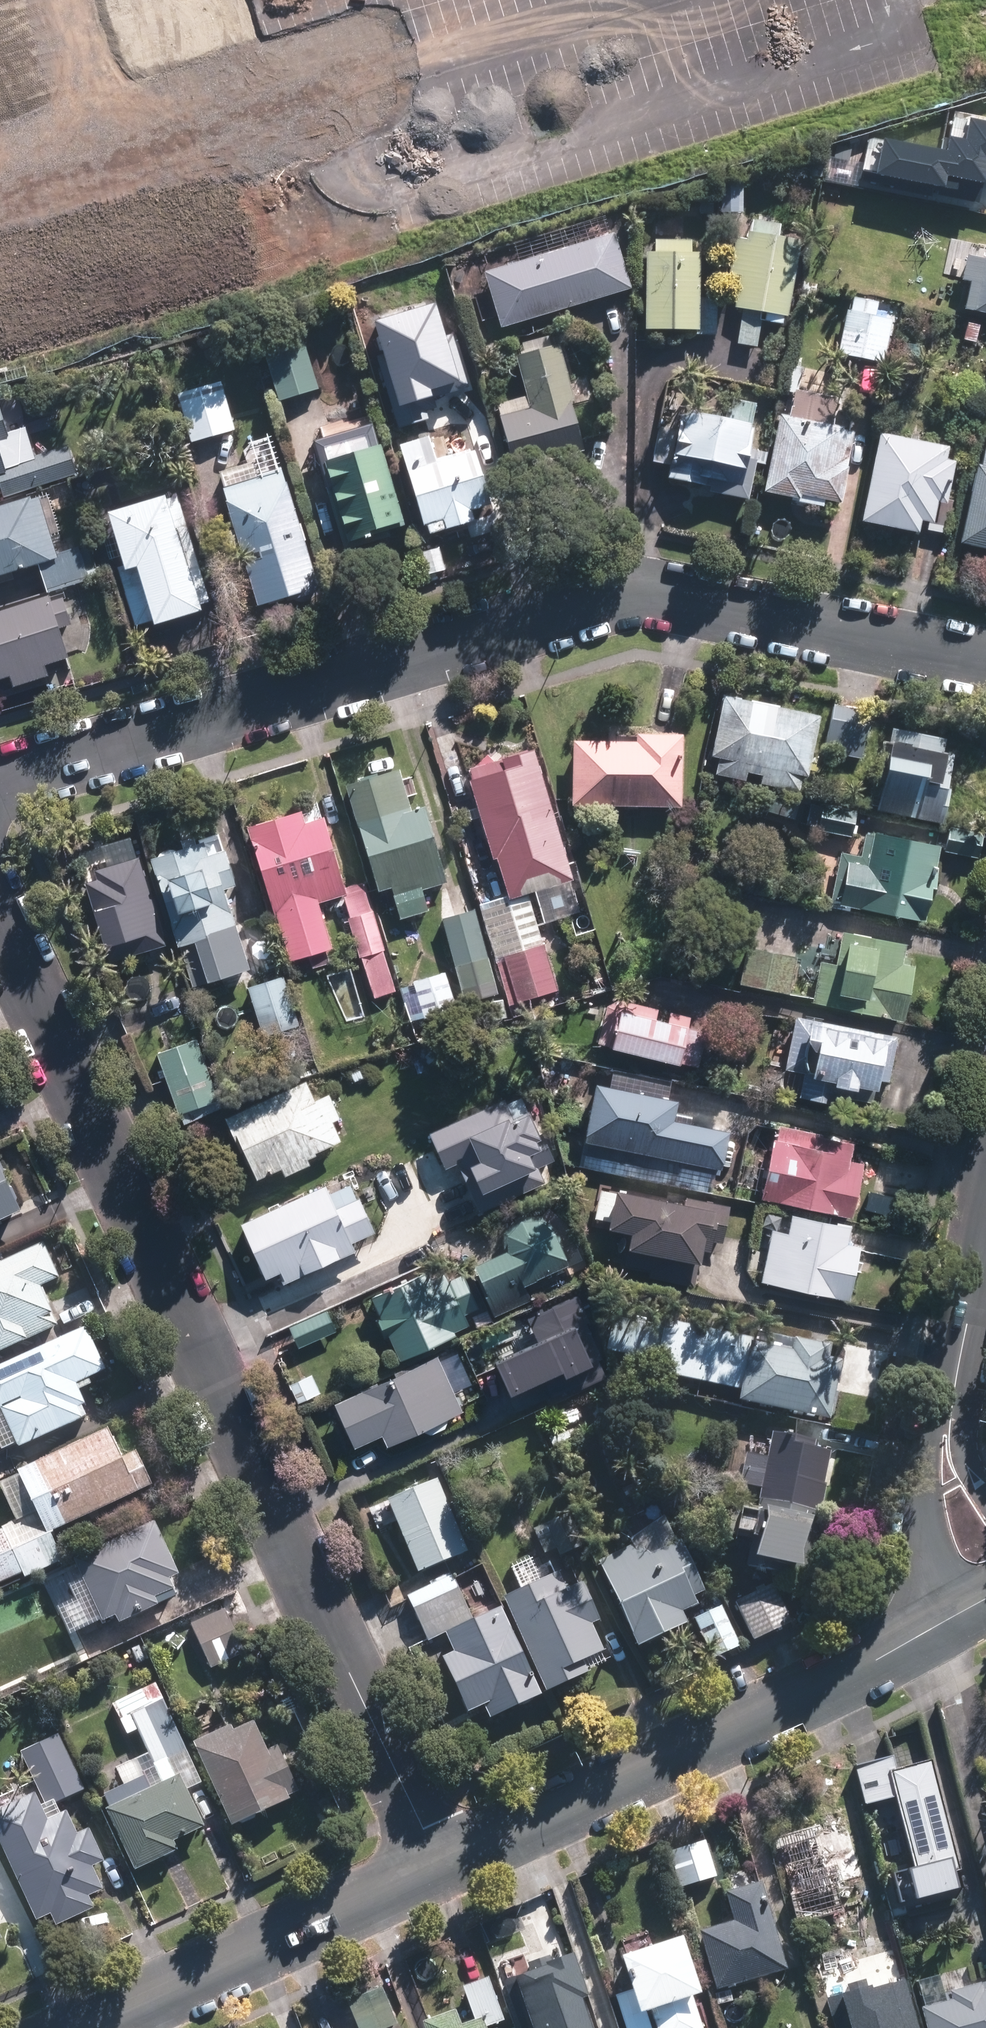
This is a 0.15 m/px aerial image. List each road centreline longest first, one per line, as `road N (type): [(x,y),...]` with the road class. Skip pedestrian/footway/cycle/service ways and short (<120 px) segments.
road 1 (residential): [(0,896),(439,1866)]
road 2 (residential): [(985,657),(625,588),(0,785)]
road 3 (residential): [(959,1612),(830,1684),(439,1866)]
road 4 (residential): [(646,0),(380,59),(115,134)]
road 5 (residential): [(439,1866),(87,2027)]
road 6 (residential): [(959,1612),(937,1558),(925,1495),(935,1415),(962,1358)]
road 7 (residential): [(74,0),(115,134)]
road 8 (residential): [(962,1358),(966,1435),(985,1481)]
road 9 (residential): [(985,1240),(962,1358)]

